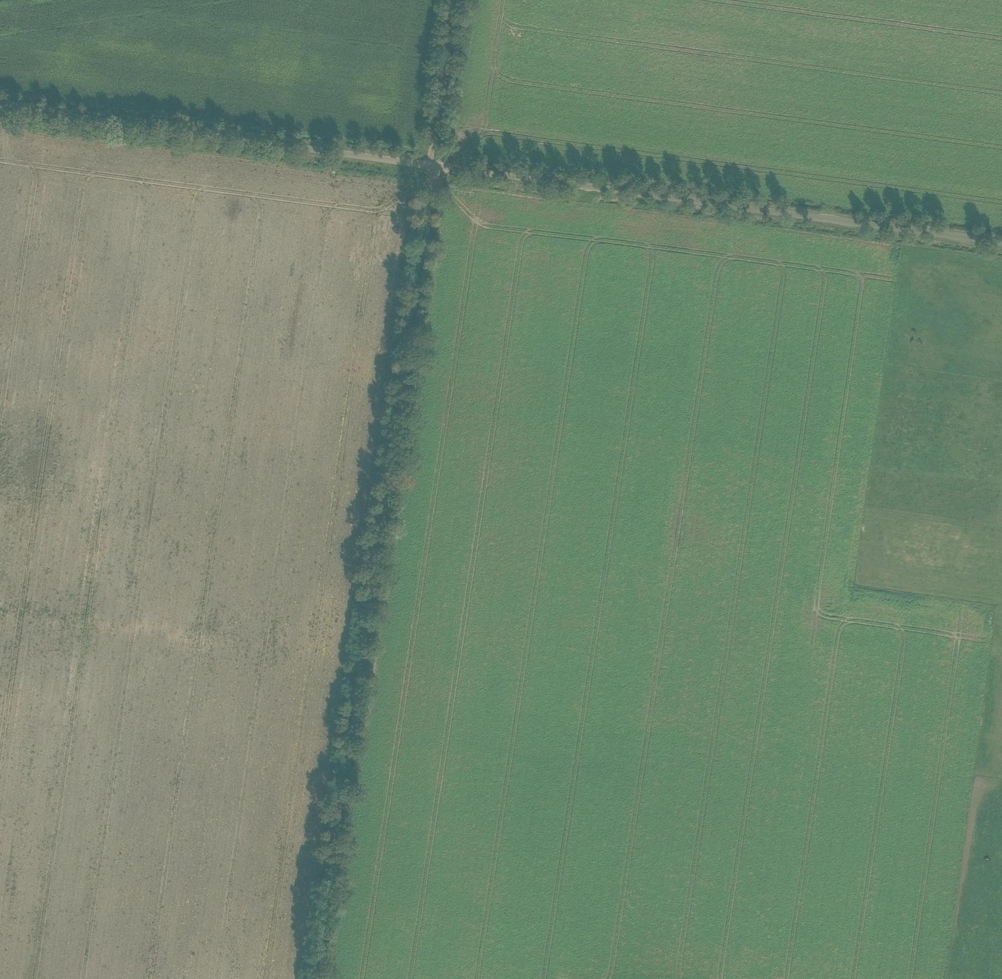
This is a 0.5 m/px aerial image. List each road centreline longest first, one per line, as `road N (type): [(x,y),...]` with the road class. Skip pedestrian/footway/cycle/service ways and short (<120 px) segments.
road 1 (unclassified): [(1001,242),(0,108)]
road 2 (track): [(314,978),(459,0)]

